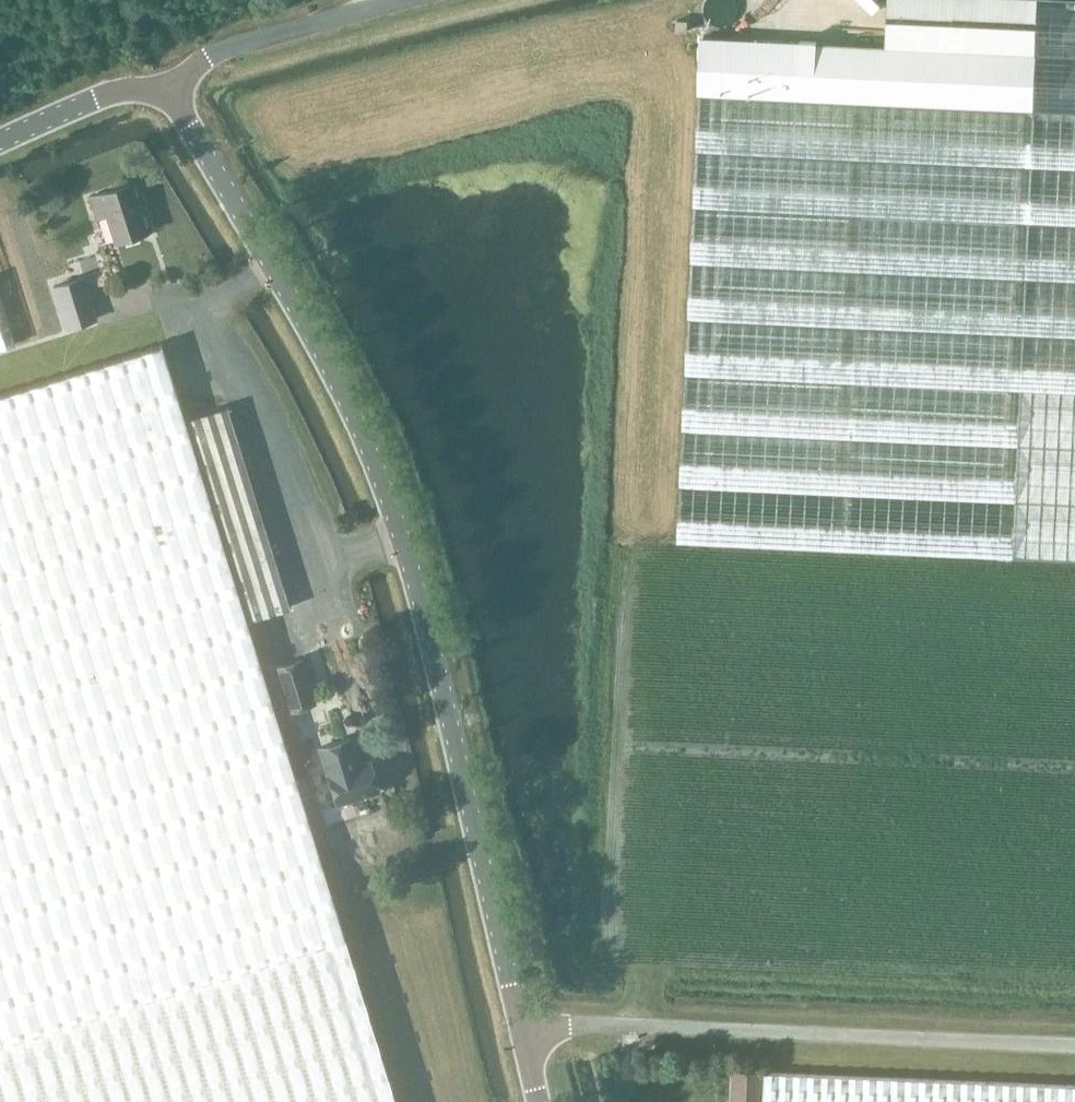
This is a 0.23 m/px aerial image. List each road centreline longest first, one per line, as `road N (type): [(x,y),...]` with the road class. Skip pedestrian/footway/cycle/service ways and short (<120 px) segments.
road 1 (unclassified): [(539,1101),(418,585),(357,434),(164,72)]
road 2 (unclassified): [(164,72),(407,0)]
road 3 (unclassified): [(0,139),(164,72)]

